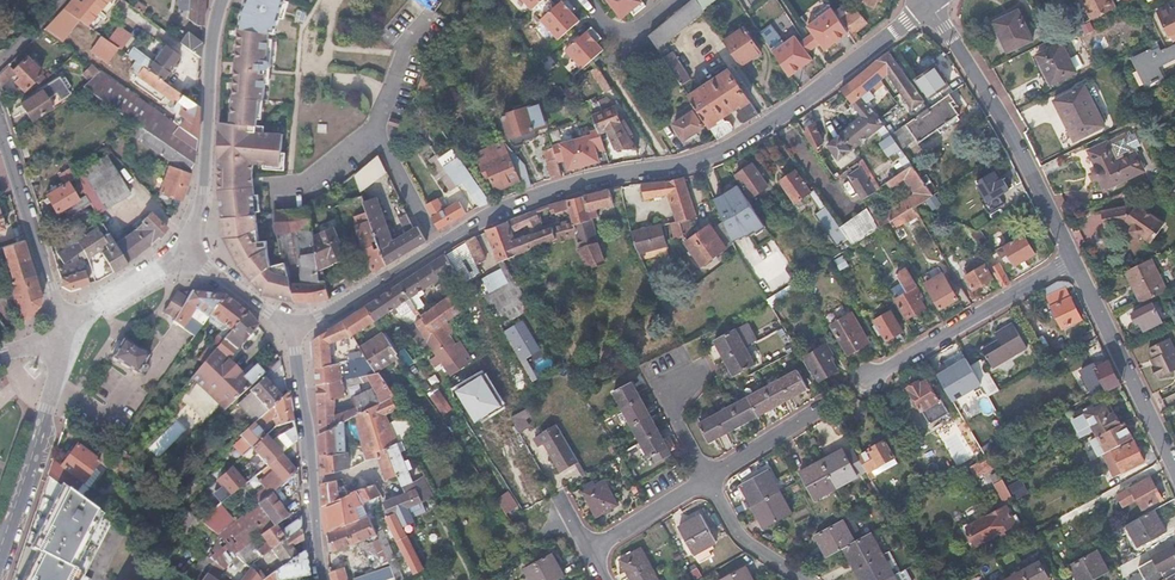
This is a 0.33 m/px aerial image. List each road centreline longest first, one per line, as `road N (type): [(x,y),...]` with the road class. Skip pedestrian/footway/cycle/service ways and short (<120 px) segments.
road 1 (tertiary): [(289,328),(375,288),(456,234),(543,196),(725,154),(930,7)]
road 2 (residential): [(930,7),(1010,132),(1075,261)]
road 3 (tertiary): [(224,0),(190,254)]
road 4 (residential): [(289,328),(310,434),(323,579)]
road 5 (residential): [(1075,261),(864,379)]
road 6 (residential): [(64,326),(54,395),(0,552)]
road 7 (residential): [(1075,261),(1171,458)]
road 8 (tertiary): [(64,326),(0,122)]
road 9 (tertiary): [(64,326),(190,254)]
road 10 (residential): [(707,479),(743,548),(796,579)]
road 11 (residential): [(826,409),(707,479)]
road 12 (residential): [(707,479),(589,549)]
road 13 (residential): [(701,371),(668,402),(707,479)]
road 14 (residential): [(1171,458),(1062,520)]
road 15 (tertiary): [(190,254),(289,328)]

